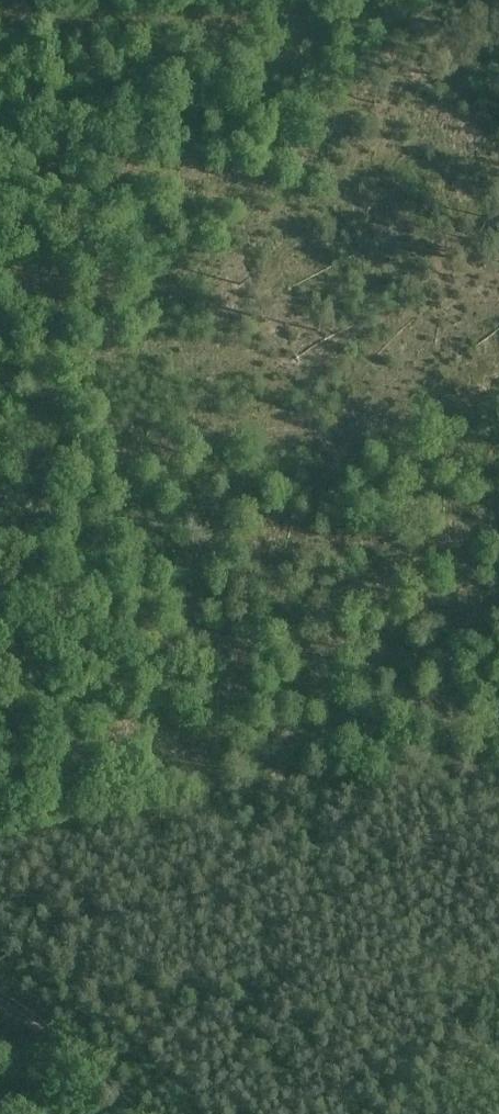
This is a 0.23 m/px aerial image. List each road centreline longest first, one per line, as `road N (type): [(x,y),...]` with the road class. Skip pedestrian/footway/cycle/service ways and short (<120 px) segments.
road 1 (track): [(133,1113),(102,1071),(0,995)]

